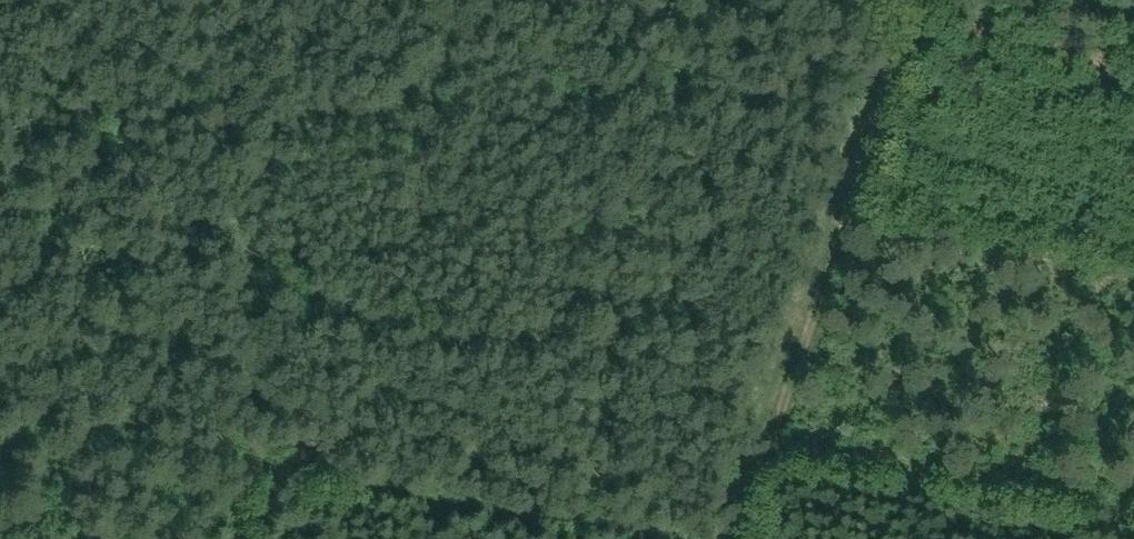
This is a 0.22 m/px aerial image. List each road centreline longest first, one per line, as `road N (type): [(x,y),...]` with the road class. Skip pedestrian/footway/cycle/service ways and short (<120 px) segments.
road 1 (track): [(917,0),(746,538)]

